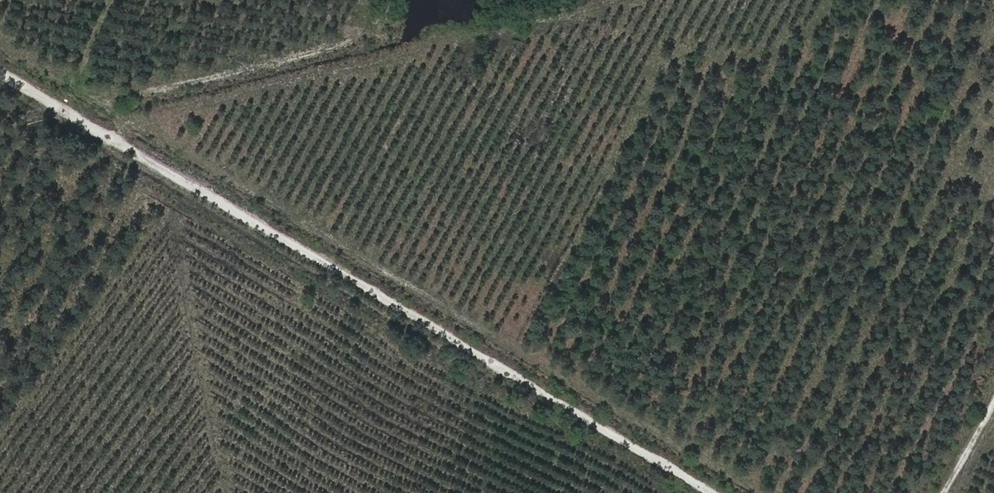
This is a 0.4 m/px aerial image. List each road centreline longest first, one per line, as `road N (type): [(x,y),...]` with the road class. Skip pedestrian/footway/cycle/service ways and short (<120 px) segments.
road 1 (track): [(714,492),(0,74)]
road 2 (track): [(111,0),(63,111)]

